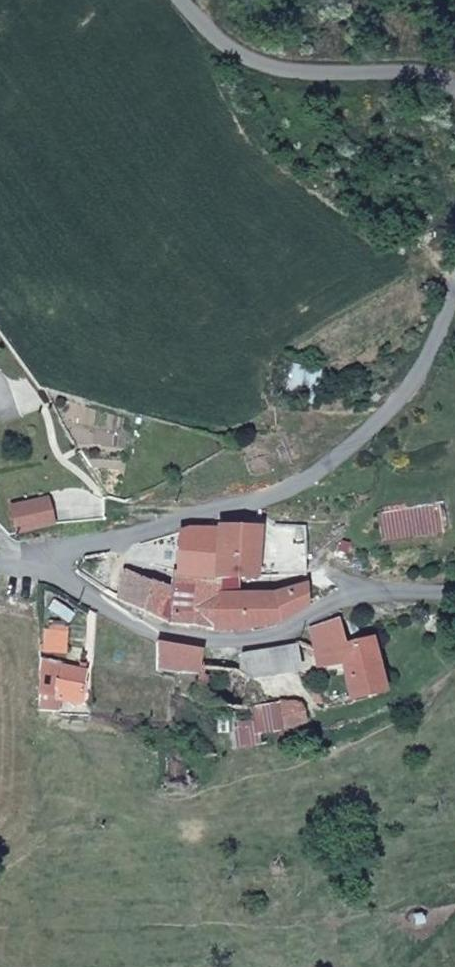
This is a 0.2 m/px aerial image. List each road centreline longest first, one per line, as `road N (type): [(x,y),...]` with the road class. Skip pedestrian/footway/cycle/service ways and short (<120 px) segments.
road 1 (unclassified): [(454,594),(355,587),(300,630),(235,640),(126,618),(60,573),(84,544),(324,477),(422,379),(454,306)]
road 2 (unclassified): [(454,87),(304,75),(241,58),(181,0)]

